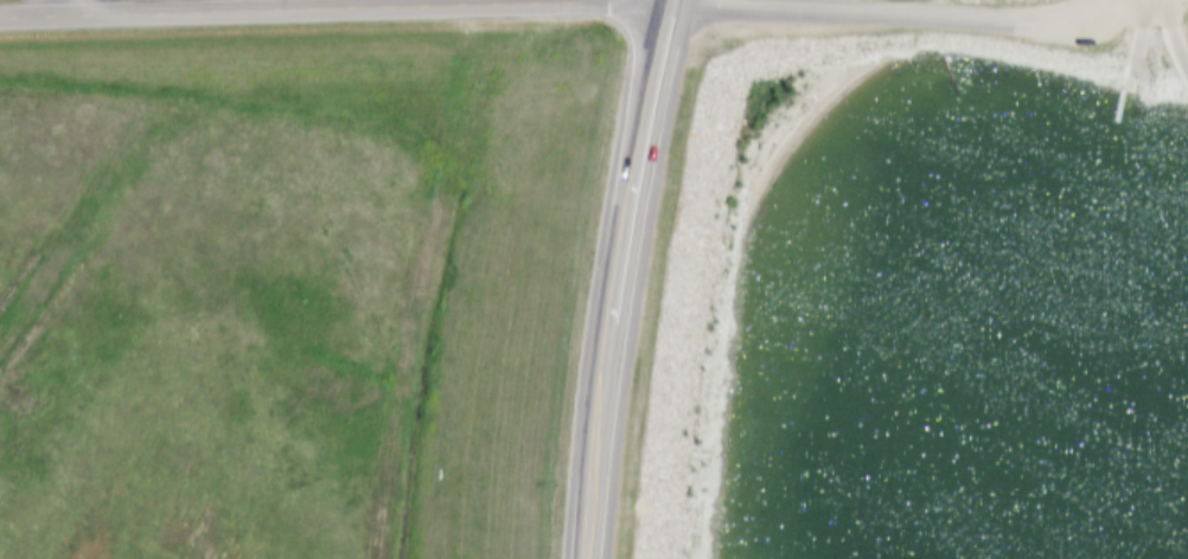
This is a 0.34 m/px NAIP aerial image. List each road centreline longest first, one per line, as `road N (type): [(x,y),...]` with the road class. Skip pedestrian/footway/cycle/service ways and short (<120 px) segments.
road 1 (residential): [(670,0),(0,19)]
road 2 (track): [(0,326),(149,91),(179,14)]
road 3 (primary): [(697,328),(755,0)]
road 4 (primary): [(669,558),(697,328)]

